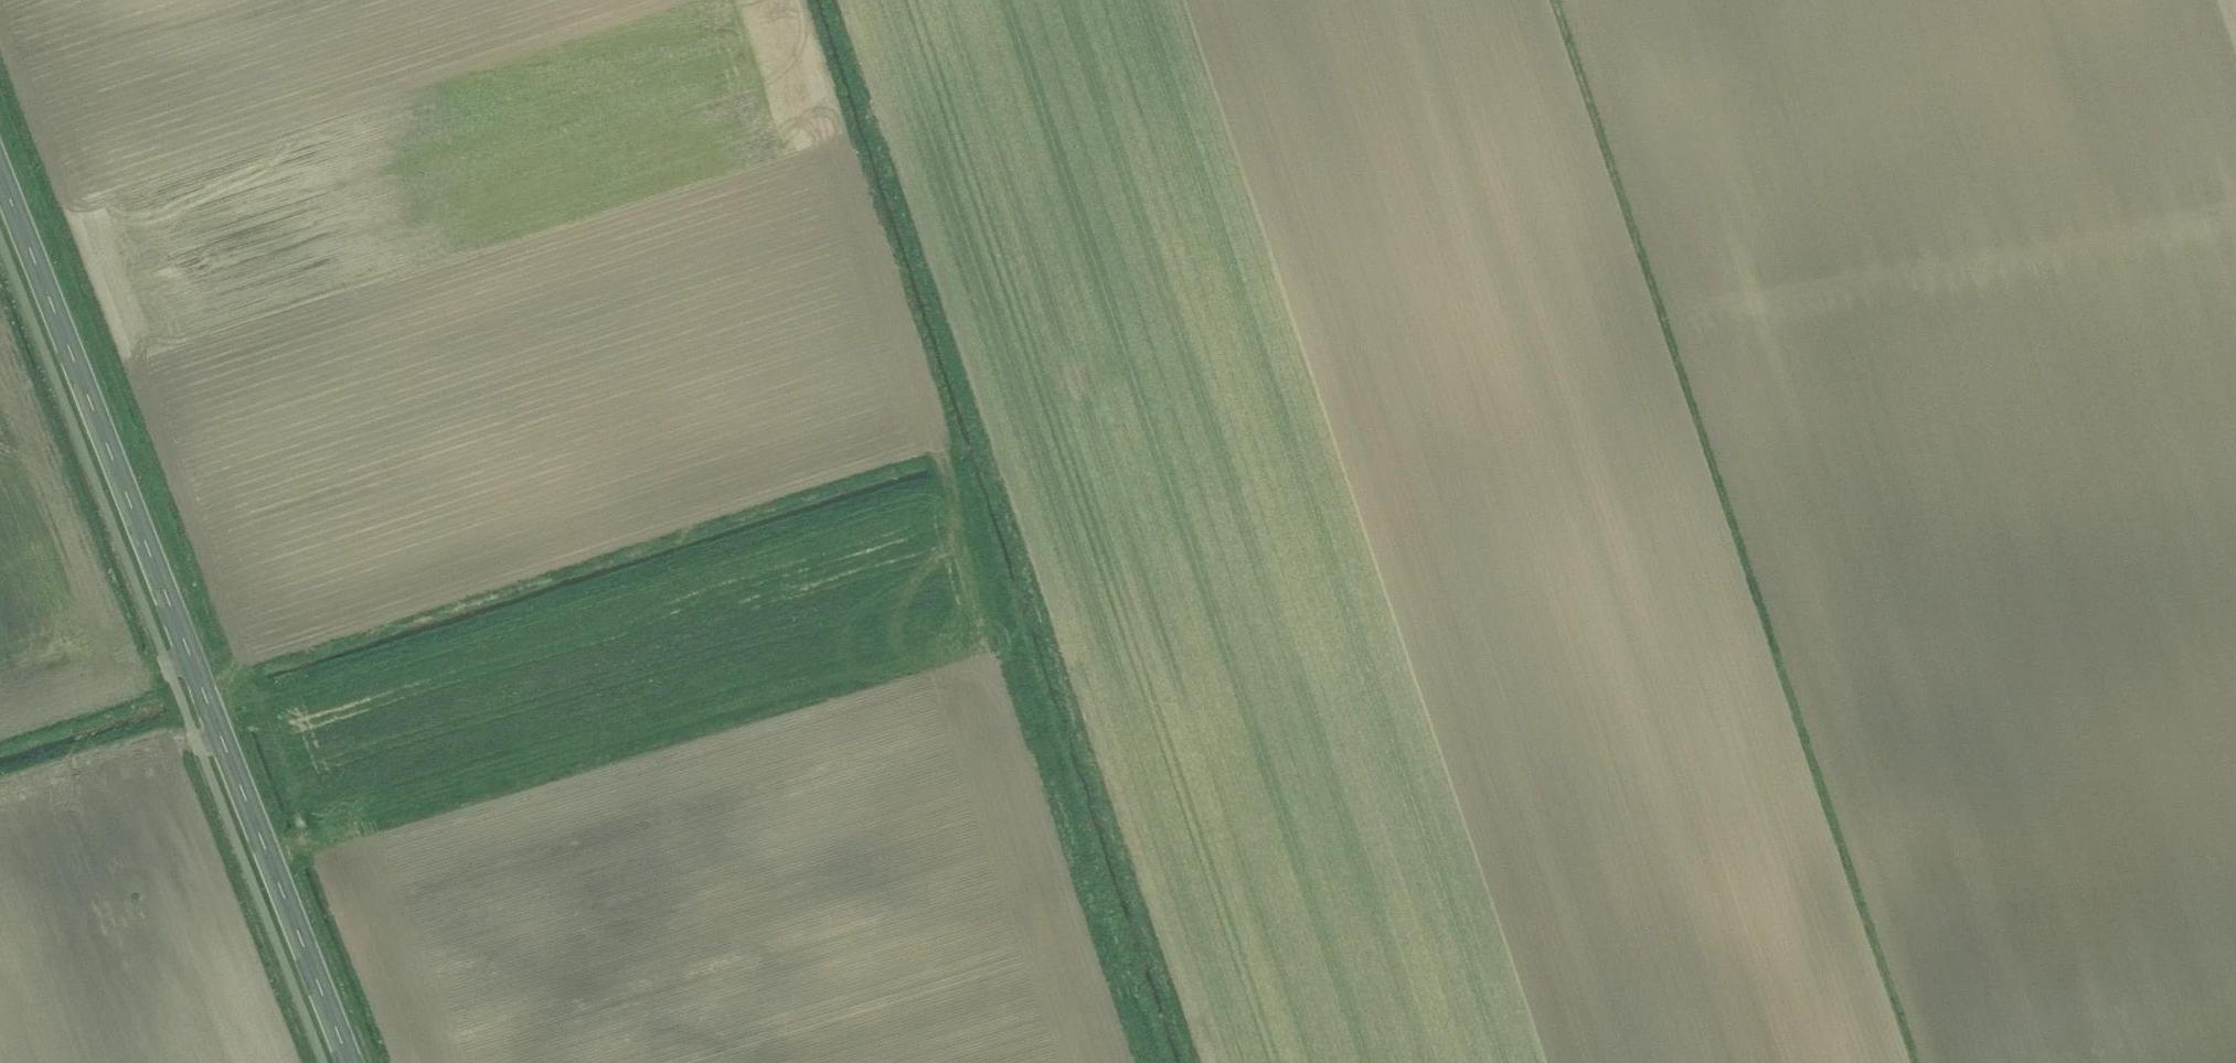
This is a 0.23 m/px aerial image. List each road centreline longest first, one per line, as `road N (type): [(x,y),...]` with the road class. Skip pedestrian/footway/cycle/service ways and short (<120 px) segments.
road 1 (tertiary): [(350,1062),(0,176)]

